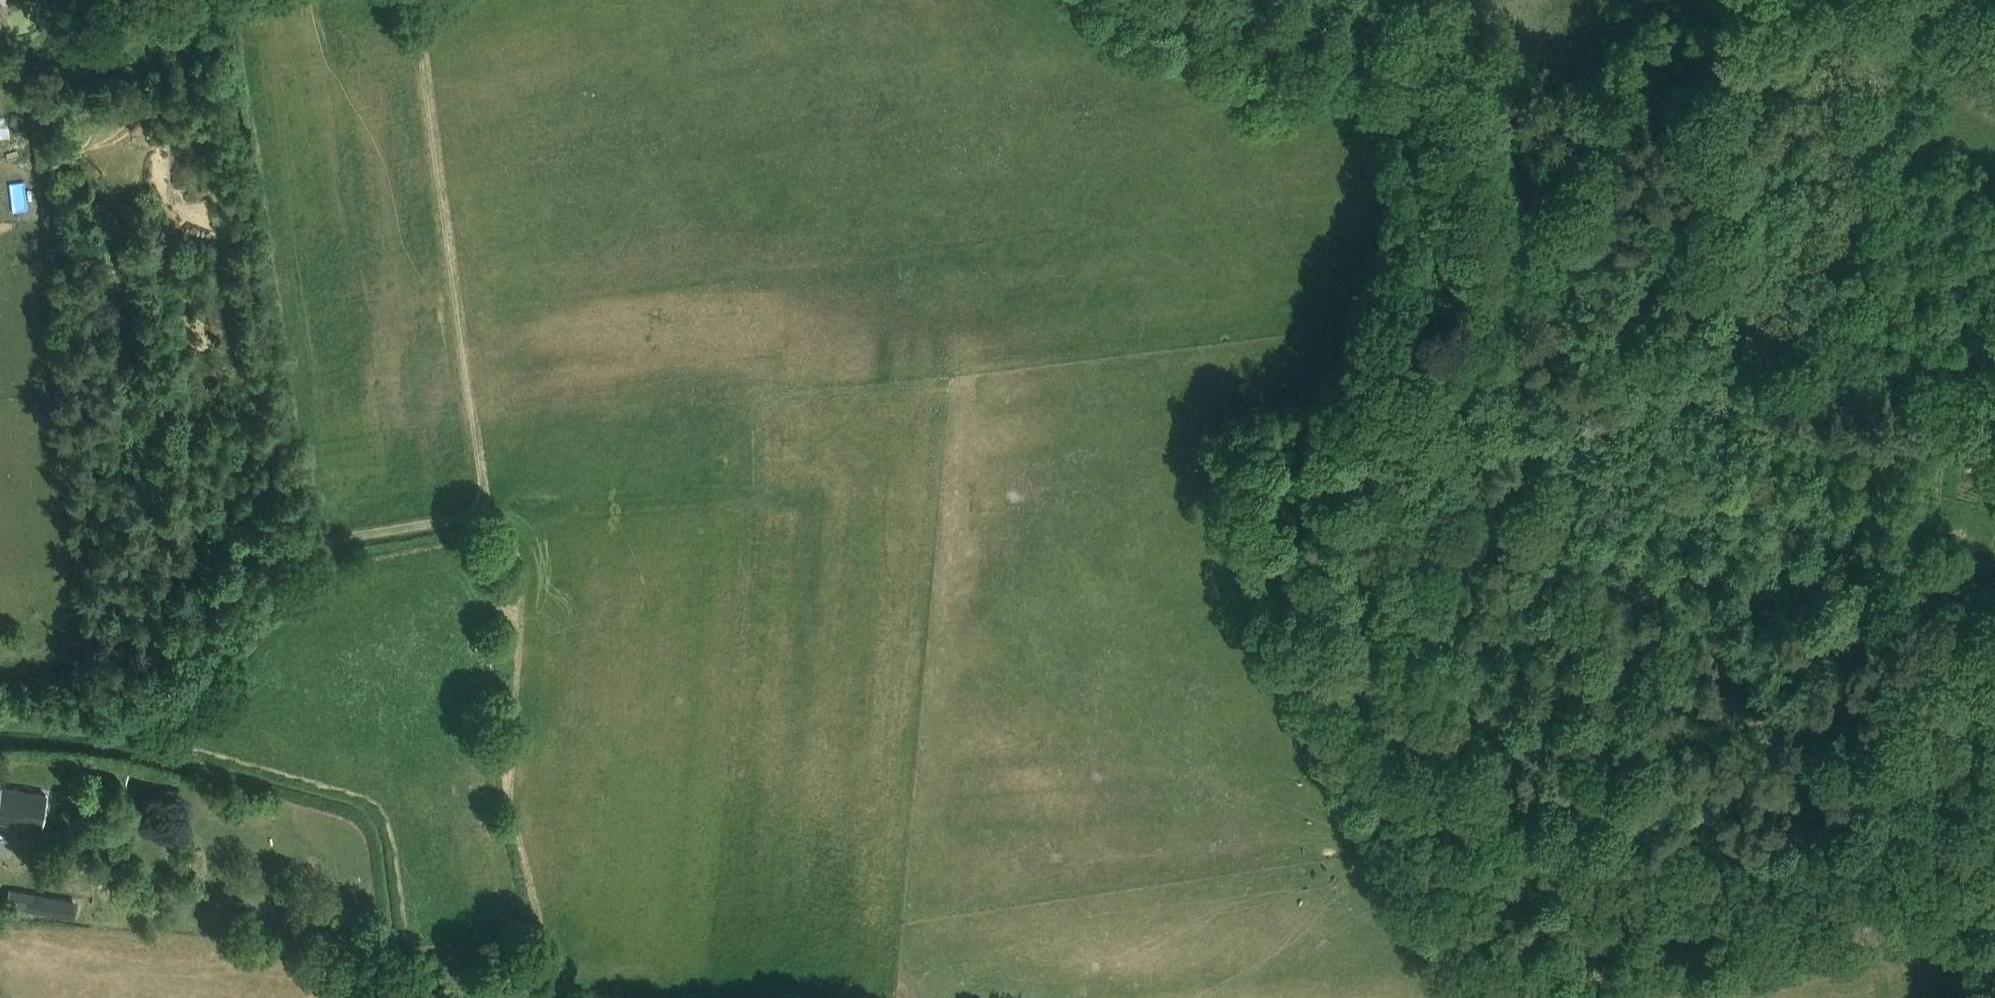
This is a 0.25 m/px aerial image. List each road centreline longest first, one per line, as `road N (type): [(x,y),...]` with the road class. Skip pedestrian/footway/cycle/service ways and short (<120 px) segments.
road 1 (track): [(0,714),(97,716),(127,708),(191,669),(317,543),(484,517)]

